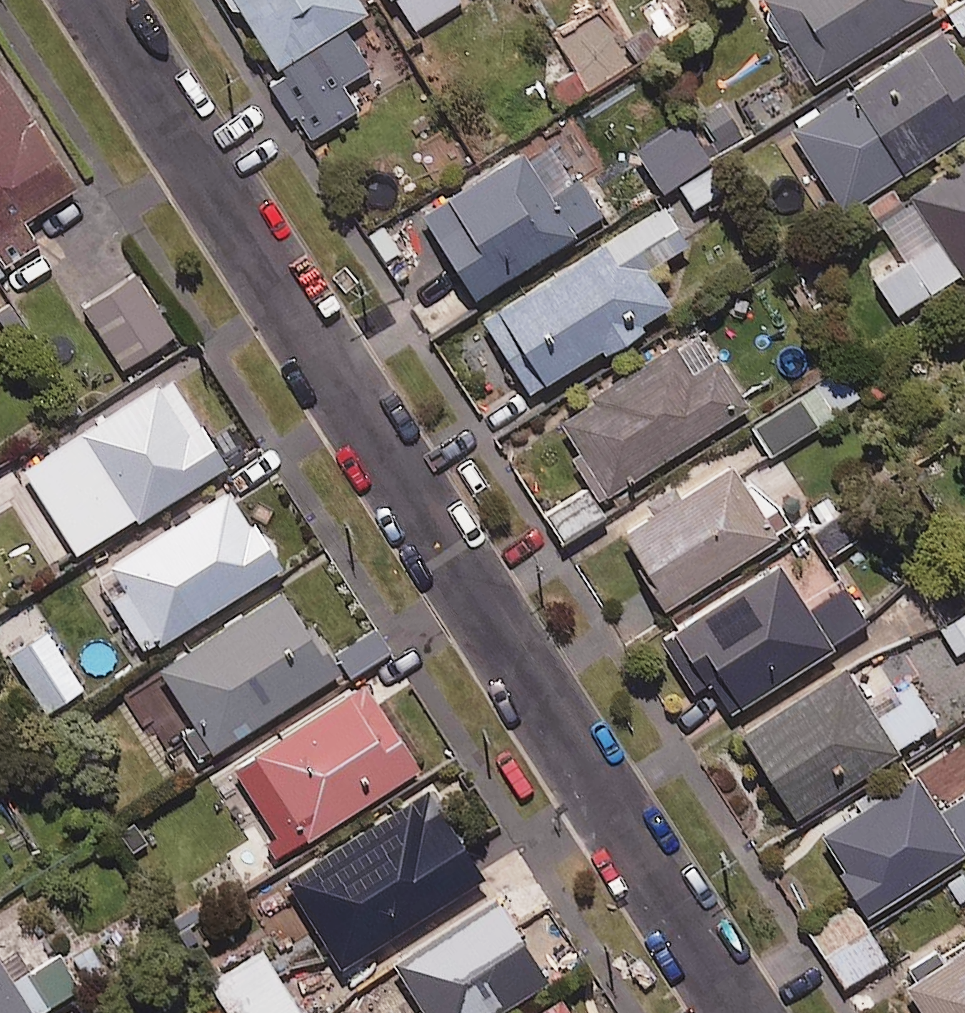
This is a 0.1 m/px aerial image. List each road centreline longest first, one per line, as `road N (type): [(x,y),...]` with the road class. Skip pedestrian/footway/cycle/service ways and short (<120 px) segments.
road 1 (residential): [(97,0),(742,1012)]

